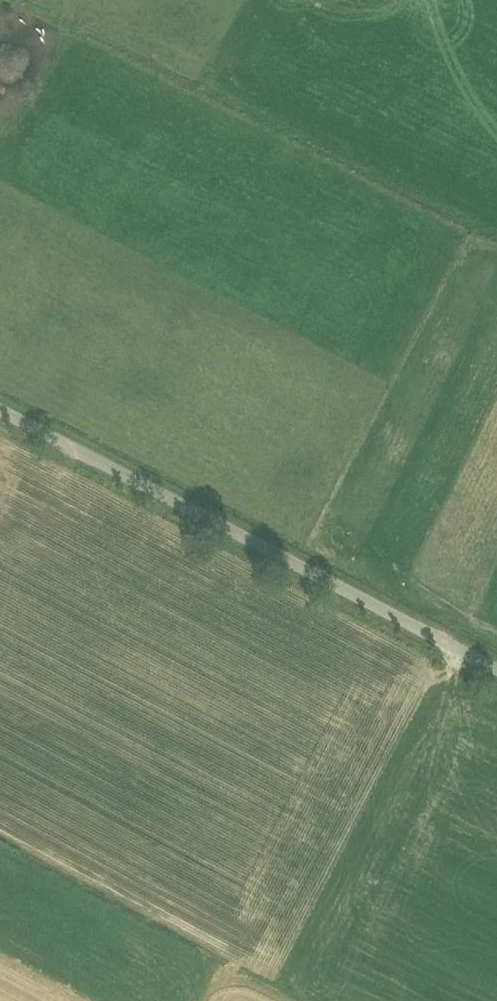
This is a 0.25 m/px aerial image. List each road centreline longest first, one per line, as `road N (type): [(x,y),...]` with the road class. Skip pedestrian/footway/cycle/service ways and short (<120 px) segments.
road 1 (unclassified): [(496,669),(0,411)]

